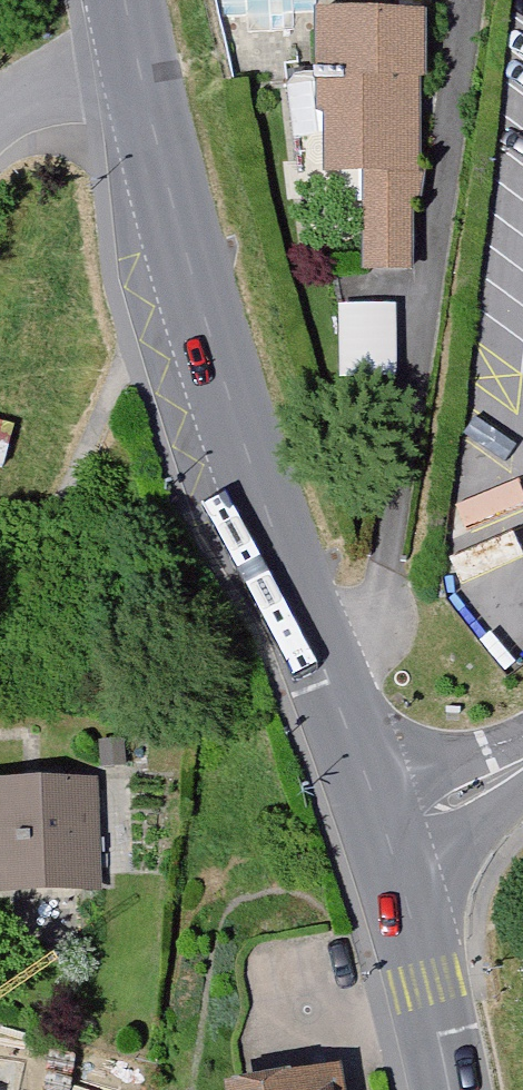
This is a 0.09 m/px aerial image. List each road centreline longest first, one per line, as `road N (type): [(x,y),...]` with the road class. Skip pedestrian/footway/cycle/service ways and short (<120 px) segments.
road 1 (tertiary): [(143,77),(229,394),(387,839)]
road 2 (tertiary): [(387,839),(452,1089)]
road 3 (residential): [(0,126),(14,110),(86,86),(143,77)]
road 4 (unclassified): [(522,779),(387,839)]

